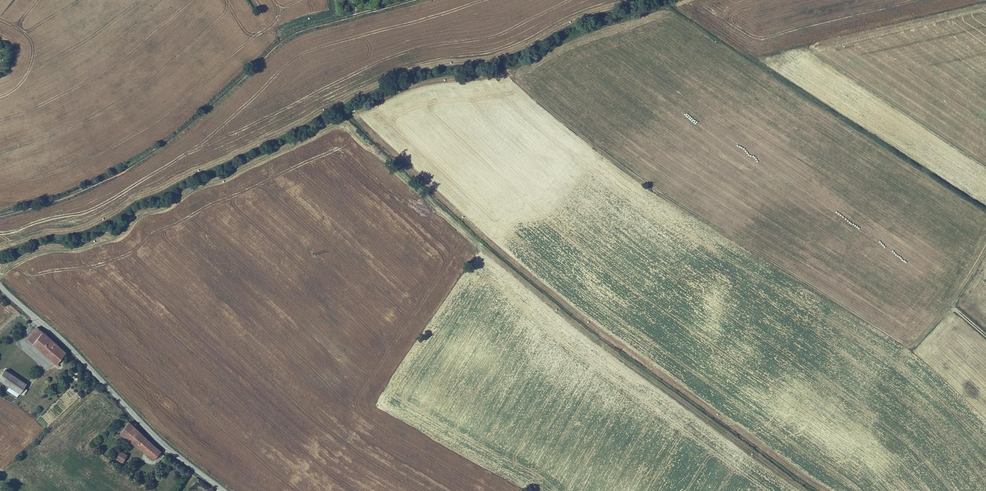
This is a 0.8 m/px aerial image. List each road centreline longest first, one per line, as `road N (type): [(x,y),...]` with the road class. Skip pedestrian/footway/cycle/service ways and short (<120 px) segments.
road 1 (track): [(0,212),(61,195),(166,135),(278,39),(398,0)]
road 2 (tertiary): [(0,286),(166,446),(226,490)]

